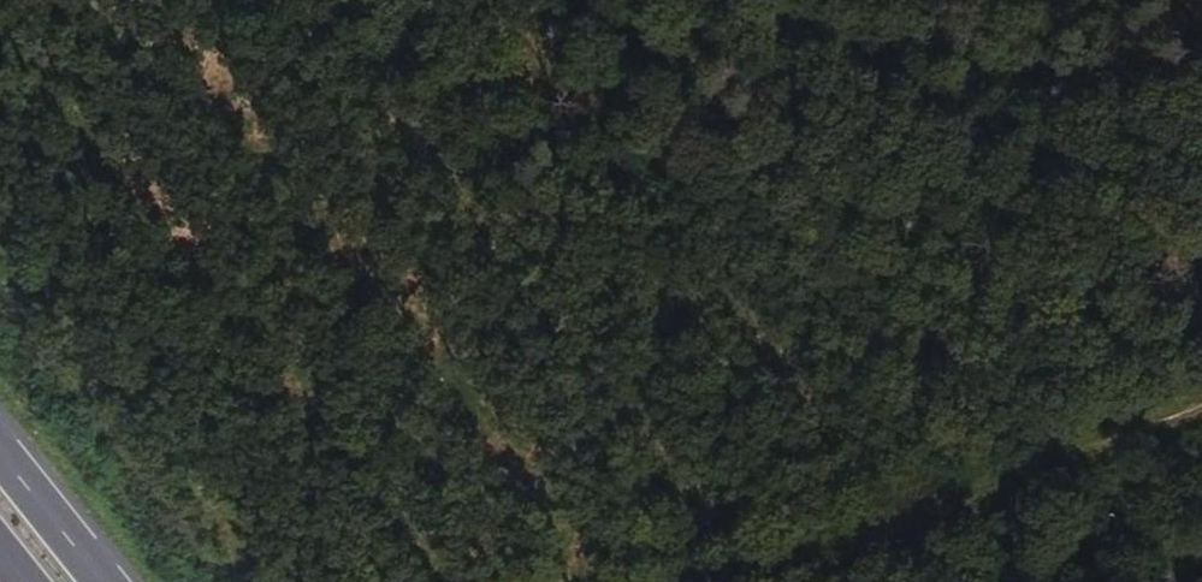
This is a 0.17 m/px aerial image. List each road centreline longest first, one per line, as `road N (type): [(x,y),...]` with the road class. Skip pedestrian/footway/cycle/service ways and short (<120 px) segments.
road 1 (track): [(742,581),(1201,407)]
road 2 (primary): [(95,581),(0,462)]

